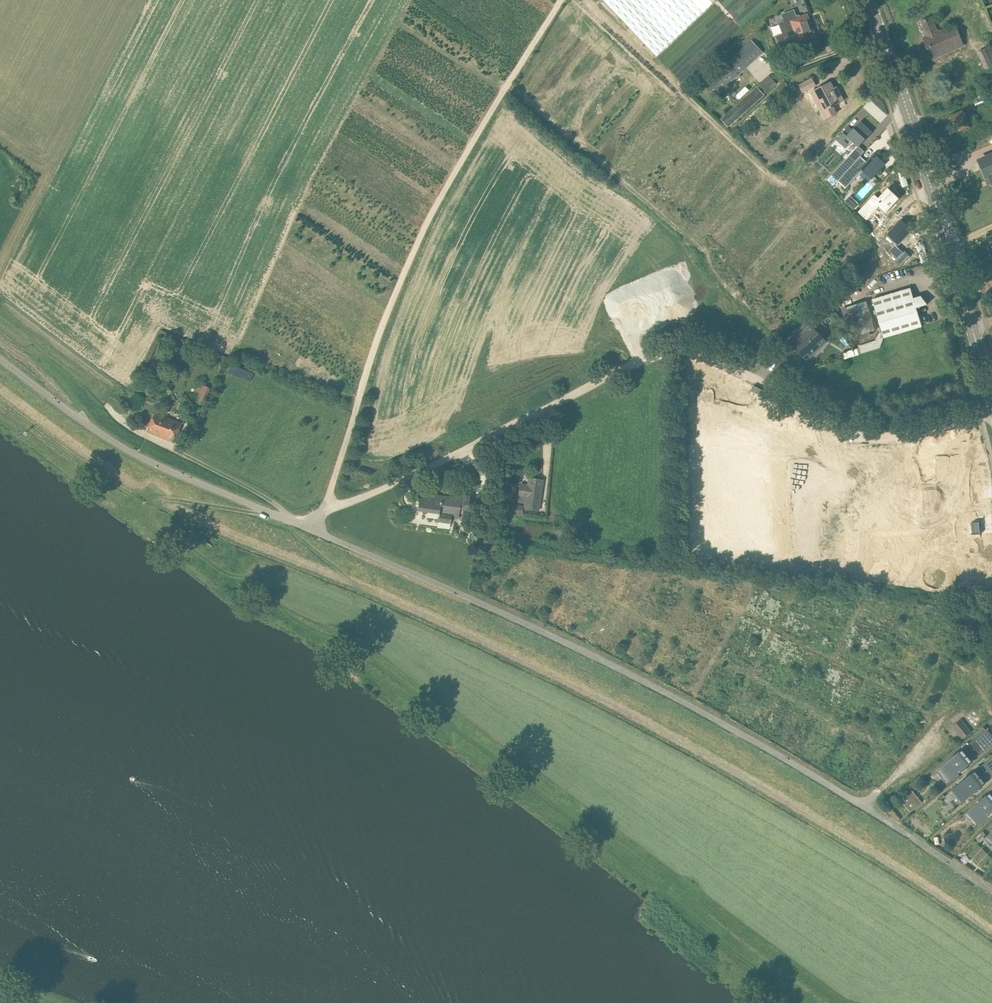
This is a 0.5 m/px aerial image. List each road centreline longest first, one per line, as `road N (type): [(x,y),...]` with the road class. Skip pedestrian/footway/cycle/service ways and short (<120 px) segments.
road 1 (unclassified): [(991,891),(725,724),(459,593),(137,455),(0,360)]
road 2 (track): [(311,528),(424,230),(562,0)]
road 3 (residential): [(807,570),(687,555),(651,539),(651,371),(661,344),(662,272)]
road 4 (track): [(703,356),(684,352),(635,364),(412,476),(322,512)]
road 5 (primary): [(991,396),(868,0)]
road 6 (residential): [(710,222),(756,172),(827,253),(757,327),(679,256)]
road 7 (residential): [(613,571),(844,696),(900,697)]
road 8 (residential): [(968,590),(955,444),(814,452)]
road 9 (residential): [(441,313),(426,269),(515,102),(533,81),(552,81)]
road 10 (residential): [(811,502),(741,494),(742,373)]
road 11 (unclassified): [(991,412),(888,438),(850,434),(812,411)]
road 12 (residential): [(578,268),(522,270),(441,313)]
road 13 (residential): [(578,268),(578,225),(616,138)]
road 14 (residential): [(616,138),(710,222)]
road 15 (track): [(154,513),(160,498),(267,512)]

